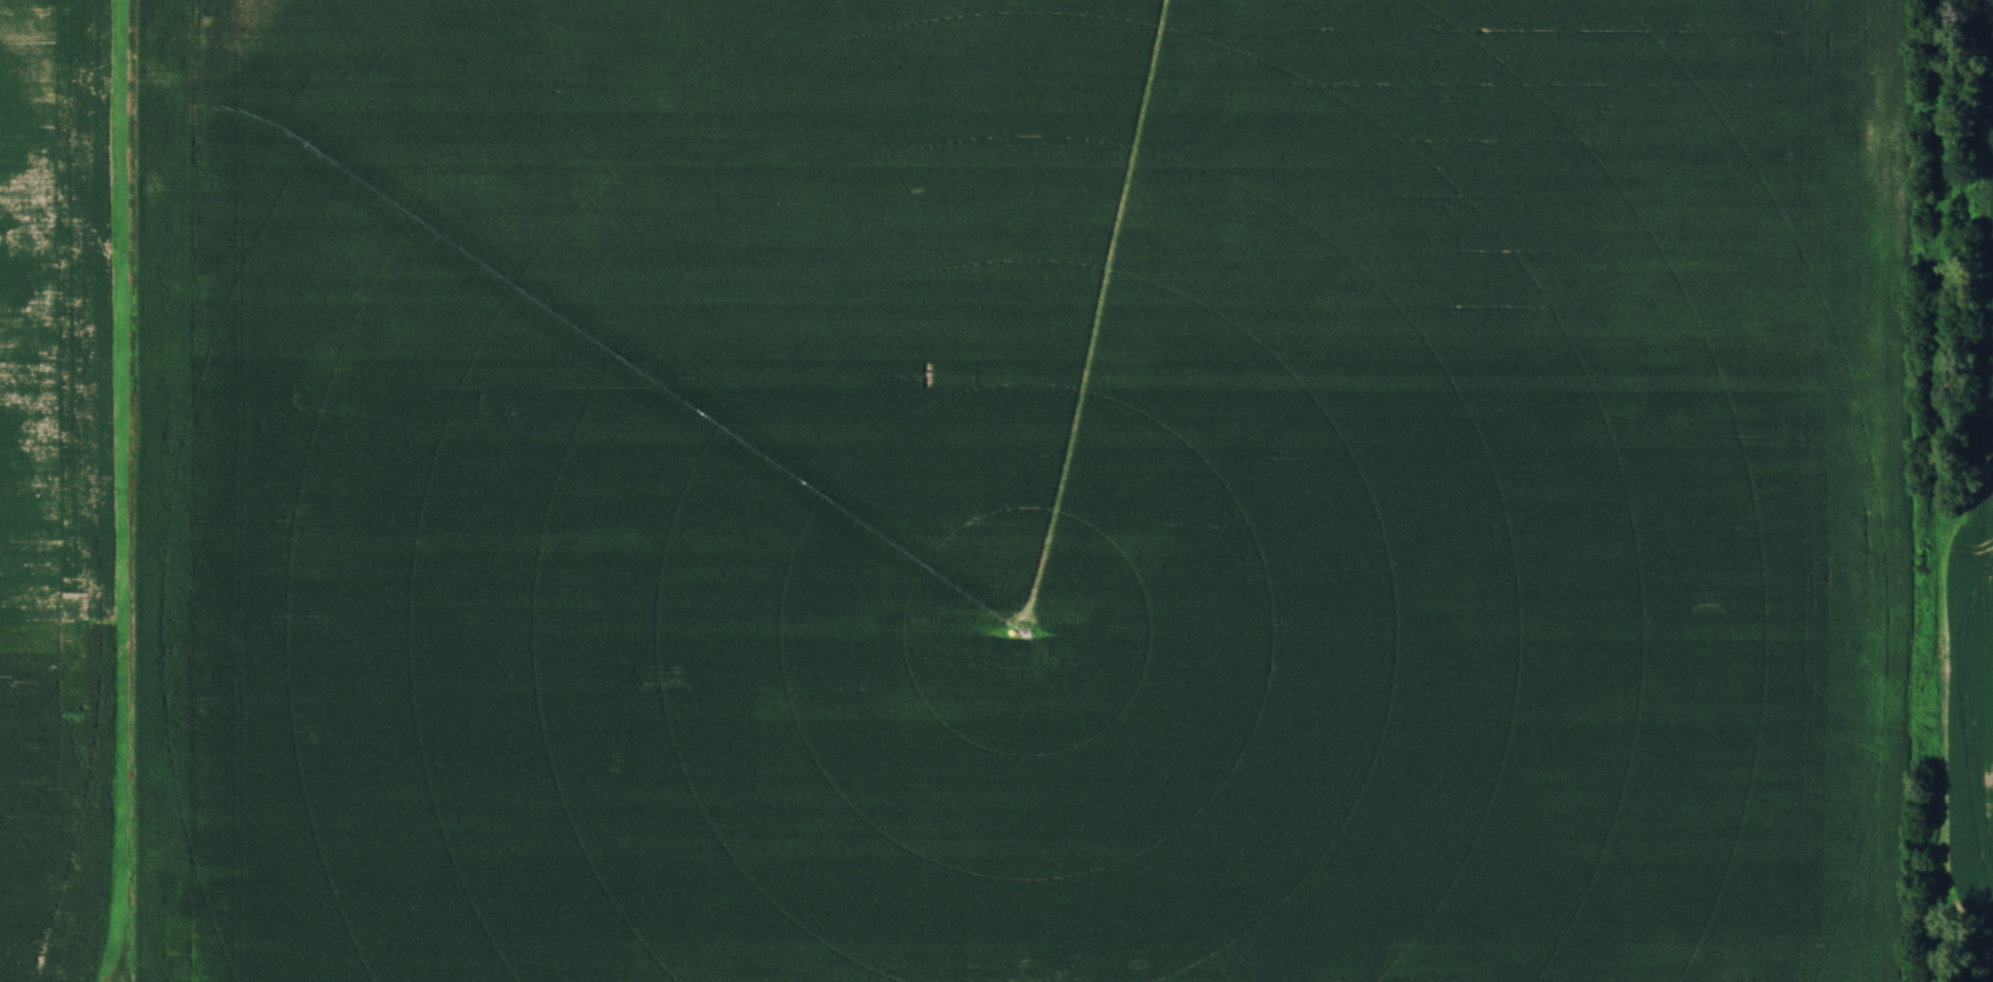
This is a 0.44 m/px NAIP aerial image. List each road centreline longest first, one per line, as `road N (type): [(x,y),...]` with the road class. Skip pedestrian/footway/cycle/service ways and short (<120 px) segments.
road 1 (residential): [(1942,981),(1939,0)]

